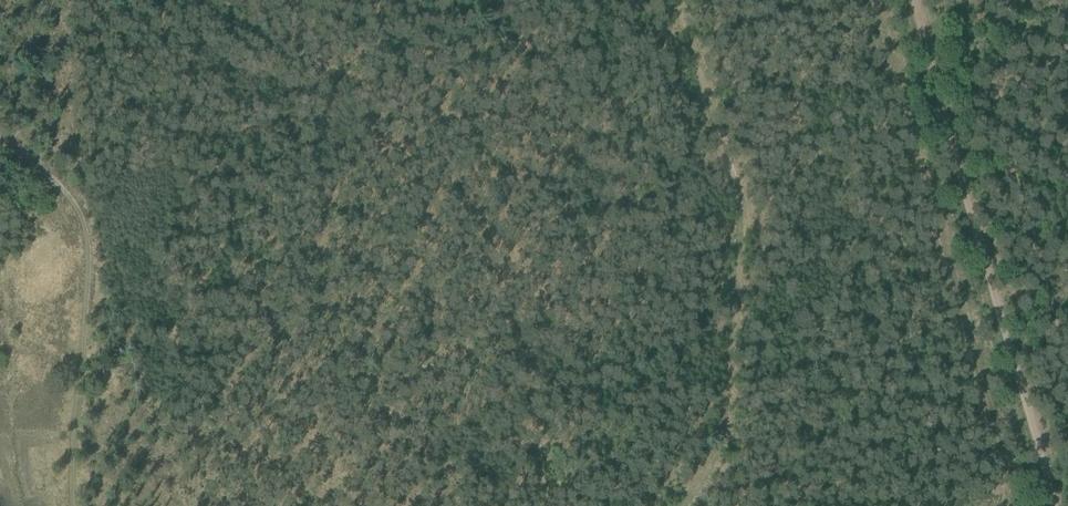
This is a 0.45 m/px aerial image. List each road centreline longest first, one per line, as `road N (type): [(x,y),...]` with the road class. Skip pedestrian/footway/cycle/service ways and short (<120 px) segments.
road 1 (track): [(1055,505),(912,0)]
road 2 (track): [(71,505),(67,430),(80,225),(61,191),(0,148)]

